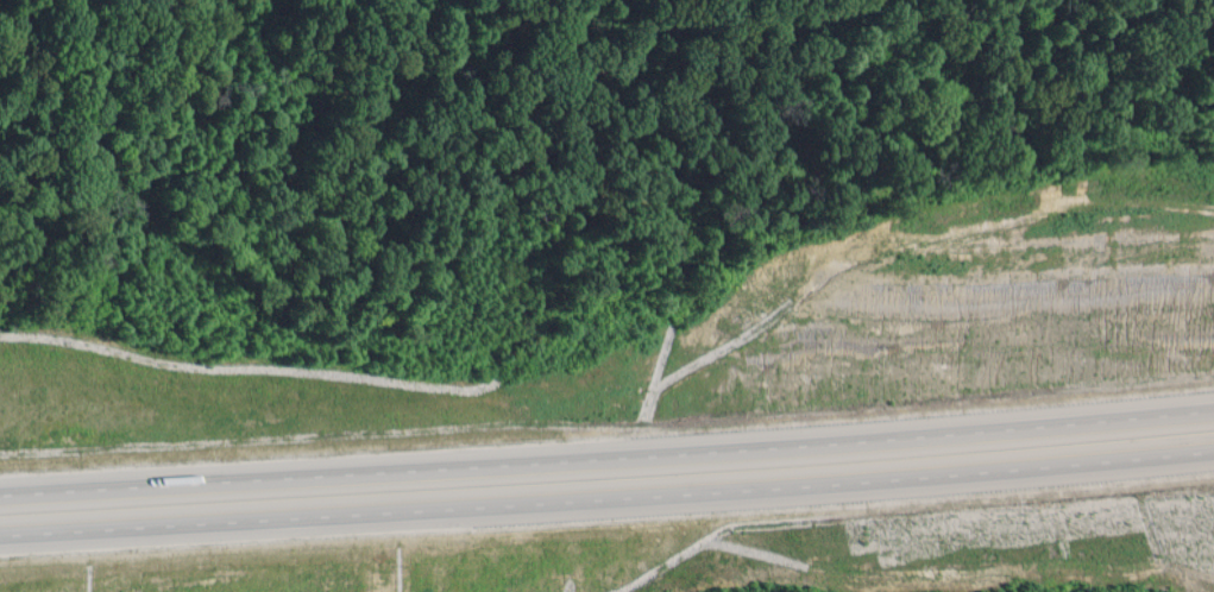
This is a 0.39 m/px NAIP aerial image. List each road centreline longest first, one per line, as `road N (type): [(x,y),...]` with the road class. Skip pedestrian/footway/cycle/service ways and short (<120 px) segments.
road 1 (motorway): [(1213,411),(747,449),(0,493)]
road 2 (motorway): [(0,535),(1213,454)]

